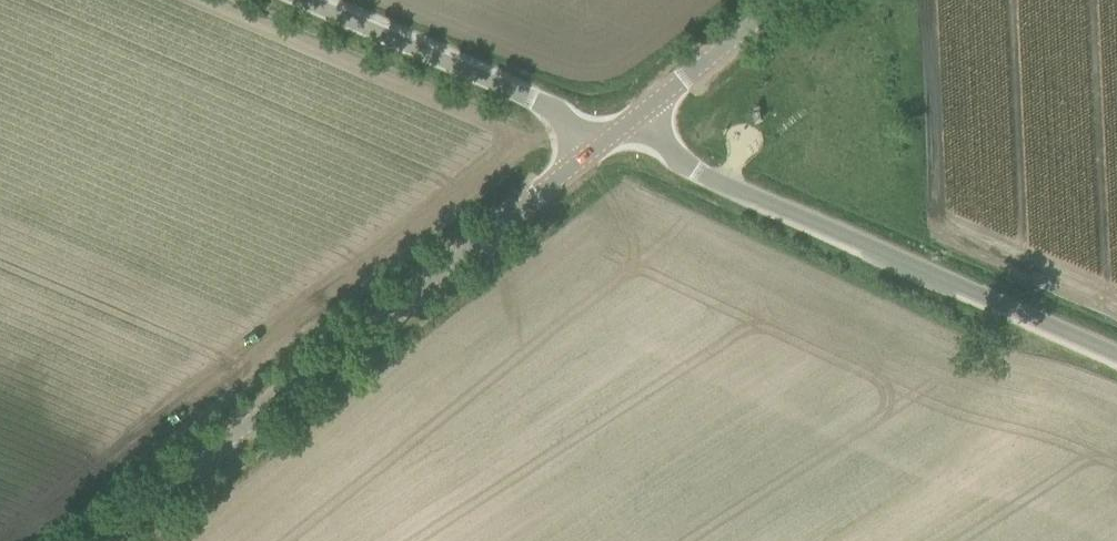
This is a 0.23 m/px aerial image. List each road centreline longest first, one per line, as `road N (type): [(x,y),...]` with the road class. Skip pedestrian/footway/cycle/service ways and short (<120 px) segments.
road 1 (tertiary): [(109,540),(591,152)]
road 2 (unclassified): [(1116,353),(682,164),(642,111)]
road 3 (unclassified): [(591,152),(555,109),(301,0)]
road 4 (tertiary): [(642,111),(782,0)]

